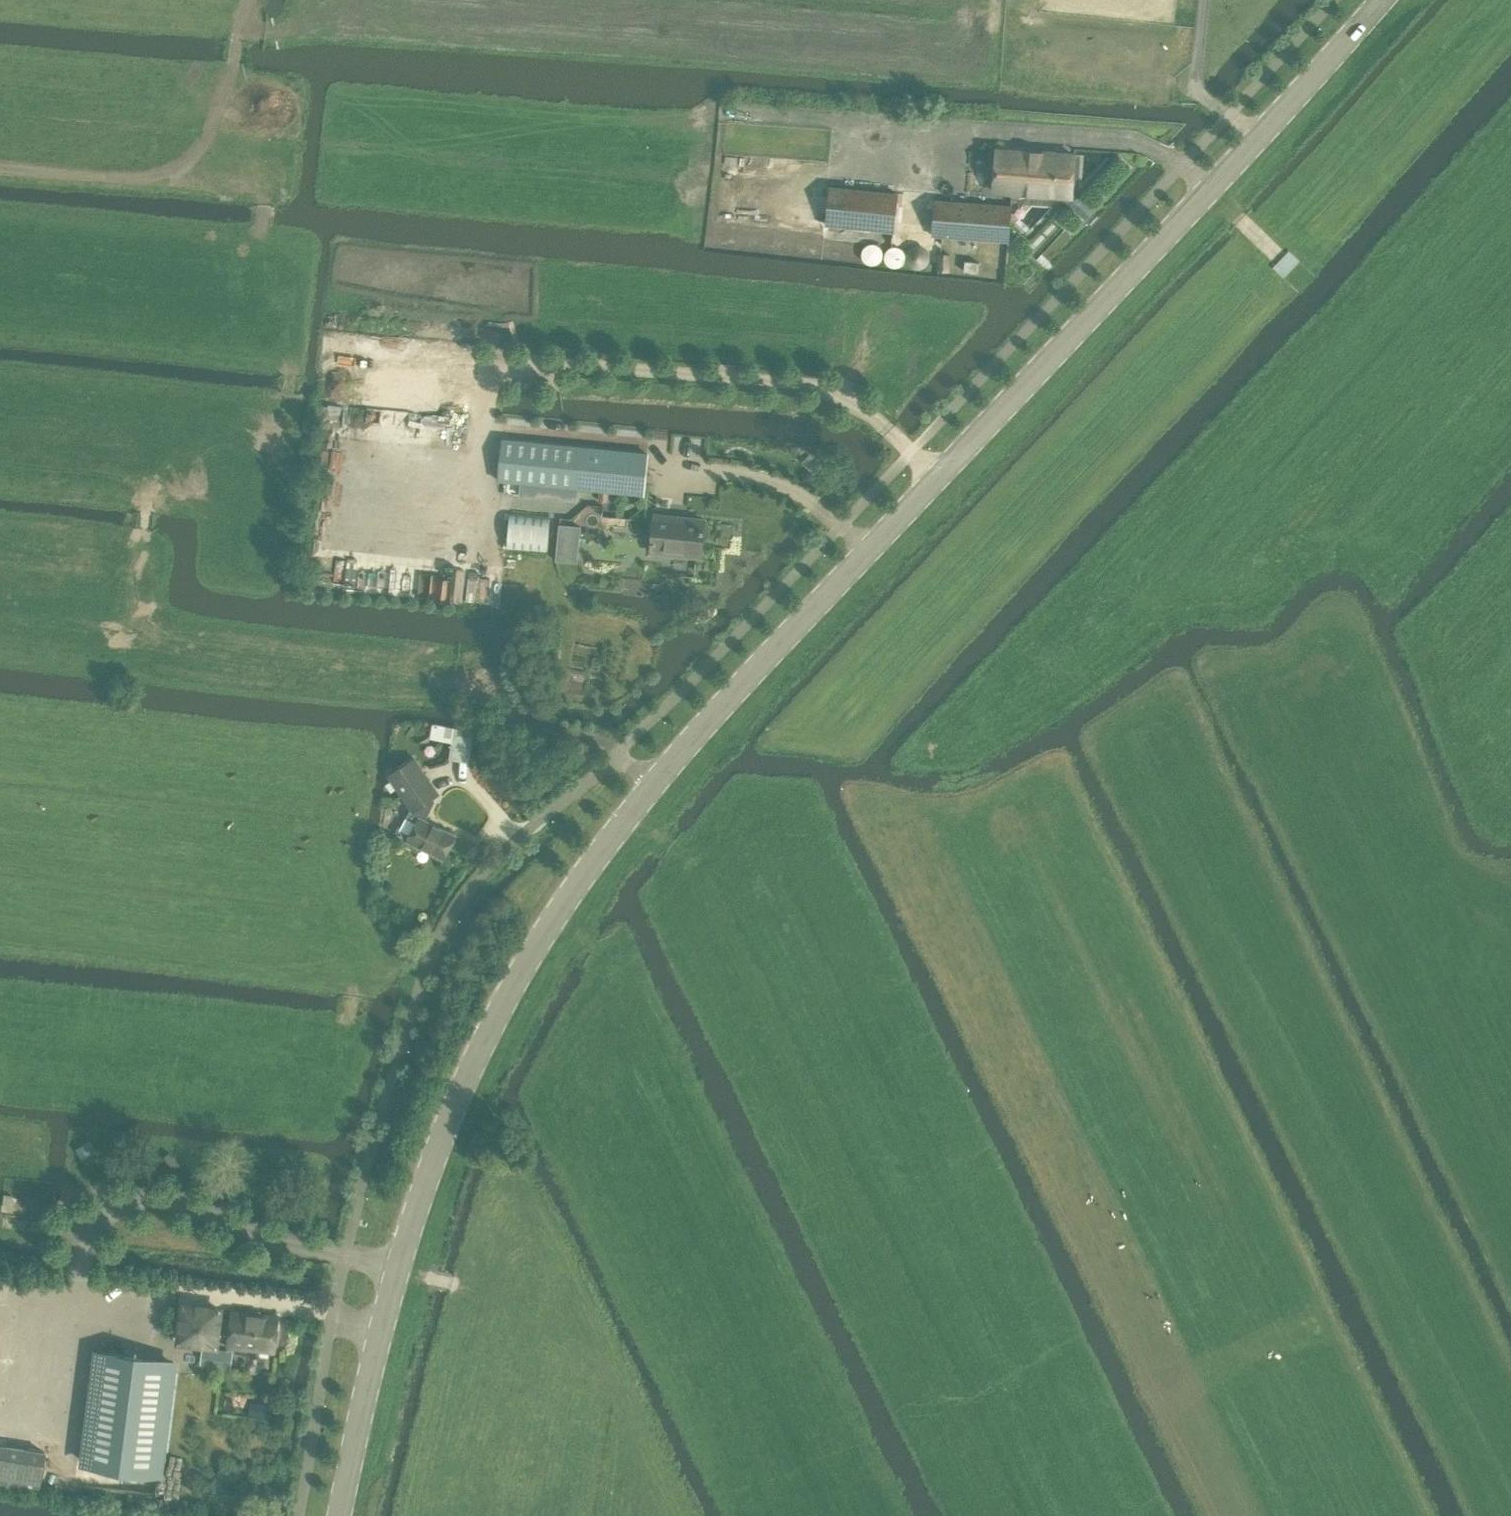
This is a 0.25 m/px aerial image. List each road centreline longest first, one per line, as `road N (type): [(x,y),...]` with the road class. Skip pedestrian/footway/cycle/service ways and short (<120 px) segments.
road 1 (tertiary): [(654,783),(1371,0)]
road 2 (tertiary): [(340,1515),(397,1267),(460,1083),(541,933),(654,783)]
road 3 (unclassified): [(509,839),(619,751),(654,783)]

